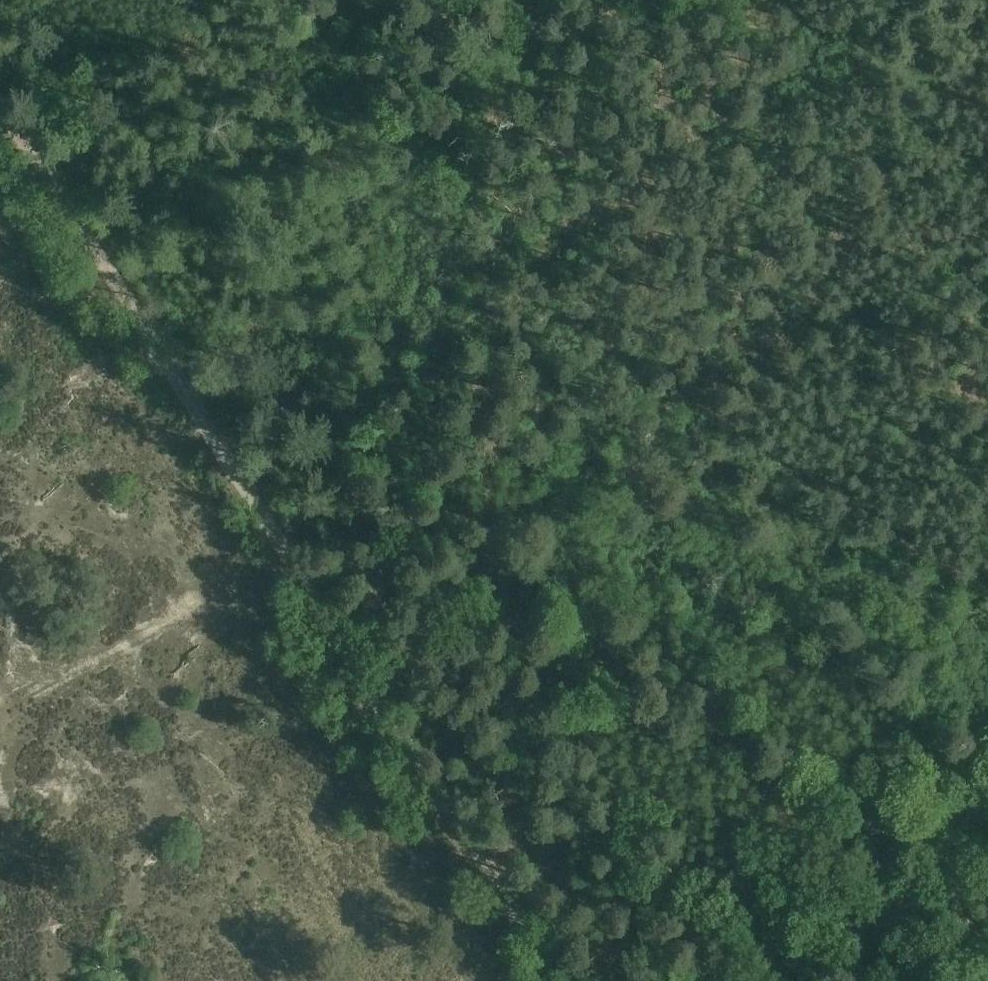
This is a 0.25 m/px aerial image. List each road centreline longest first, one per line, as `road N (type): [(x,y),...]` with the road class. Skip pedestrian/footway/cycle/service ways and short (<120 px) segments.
road 1 (track): [(563,980),(0,105)]

